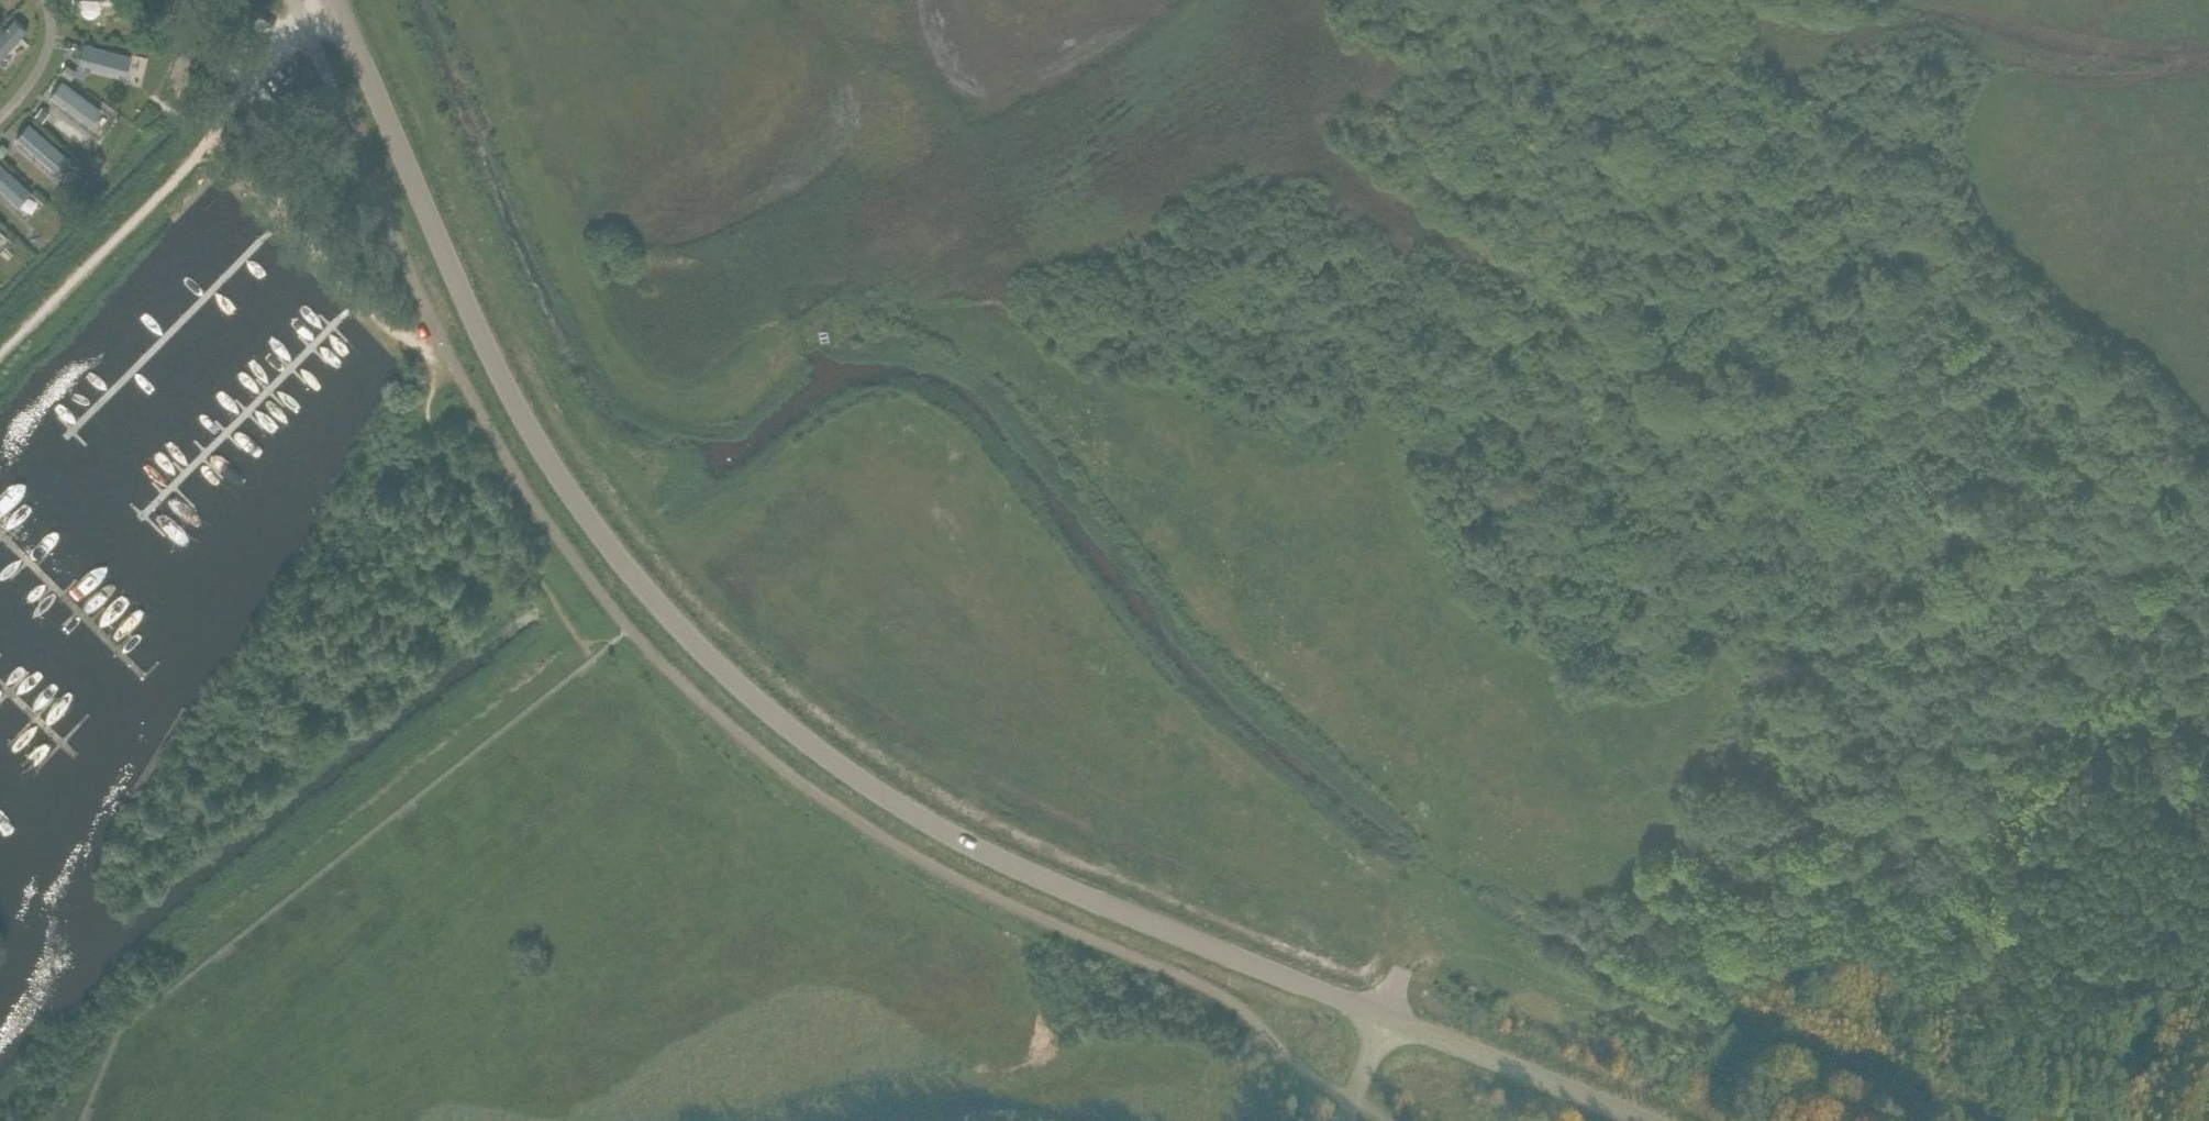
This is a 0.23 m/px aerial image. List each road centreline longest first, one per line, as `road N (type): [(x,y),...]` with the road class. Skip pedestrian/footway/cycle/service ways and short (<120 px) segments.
road 1 (tertiary): [(337,0),(461,290),(550,460),(611,550),(749,691),(947,830),(1164,927),(1643,1120)]
road 2 (track): [(325,0),(280,30),(209,137)]

